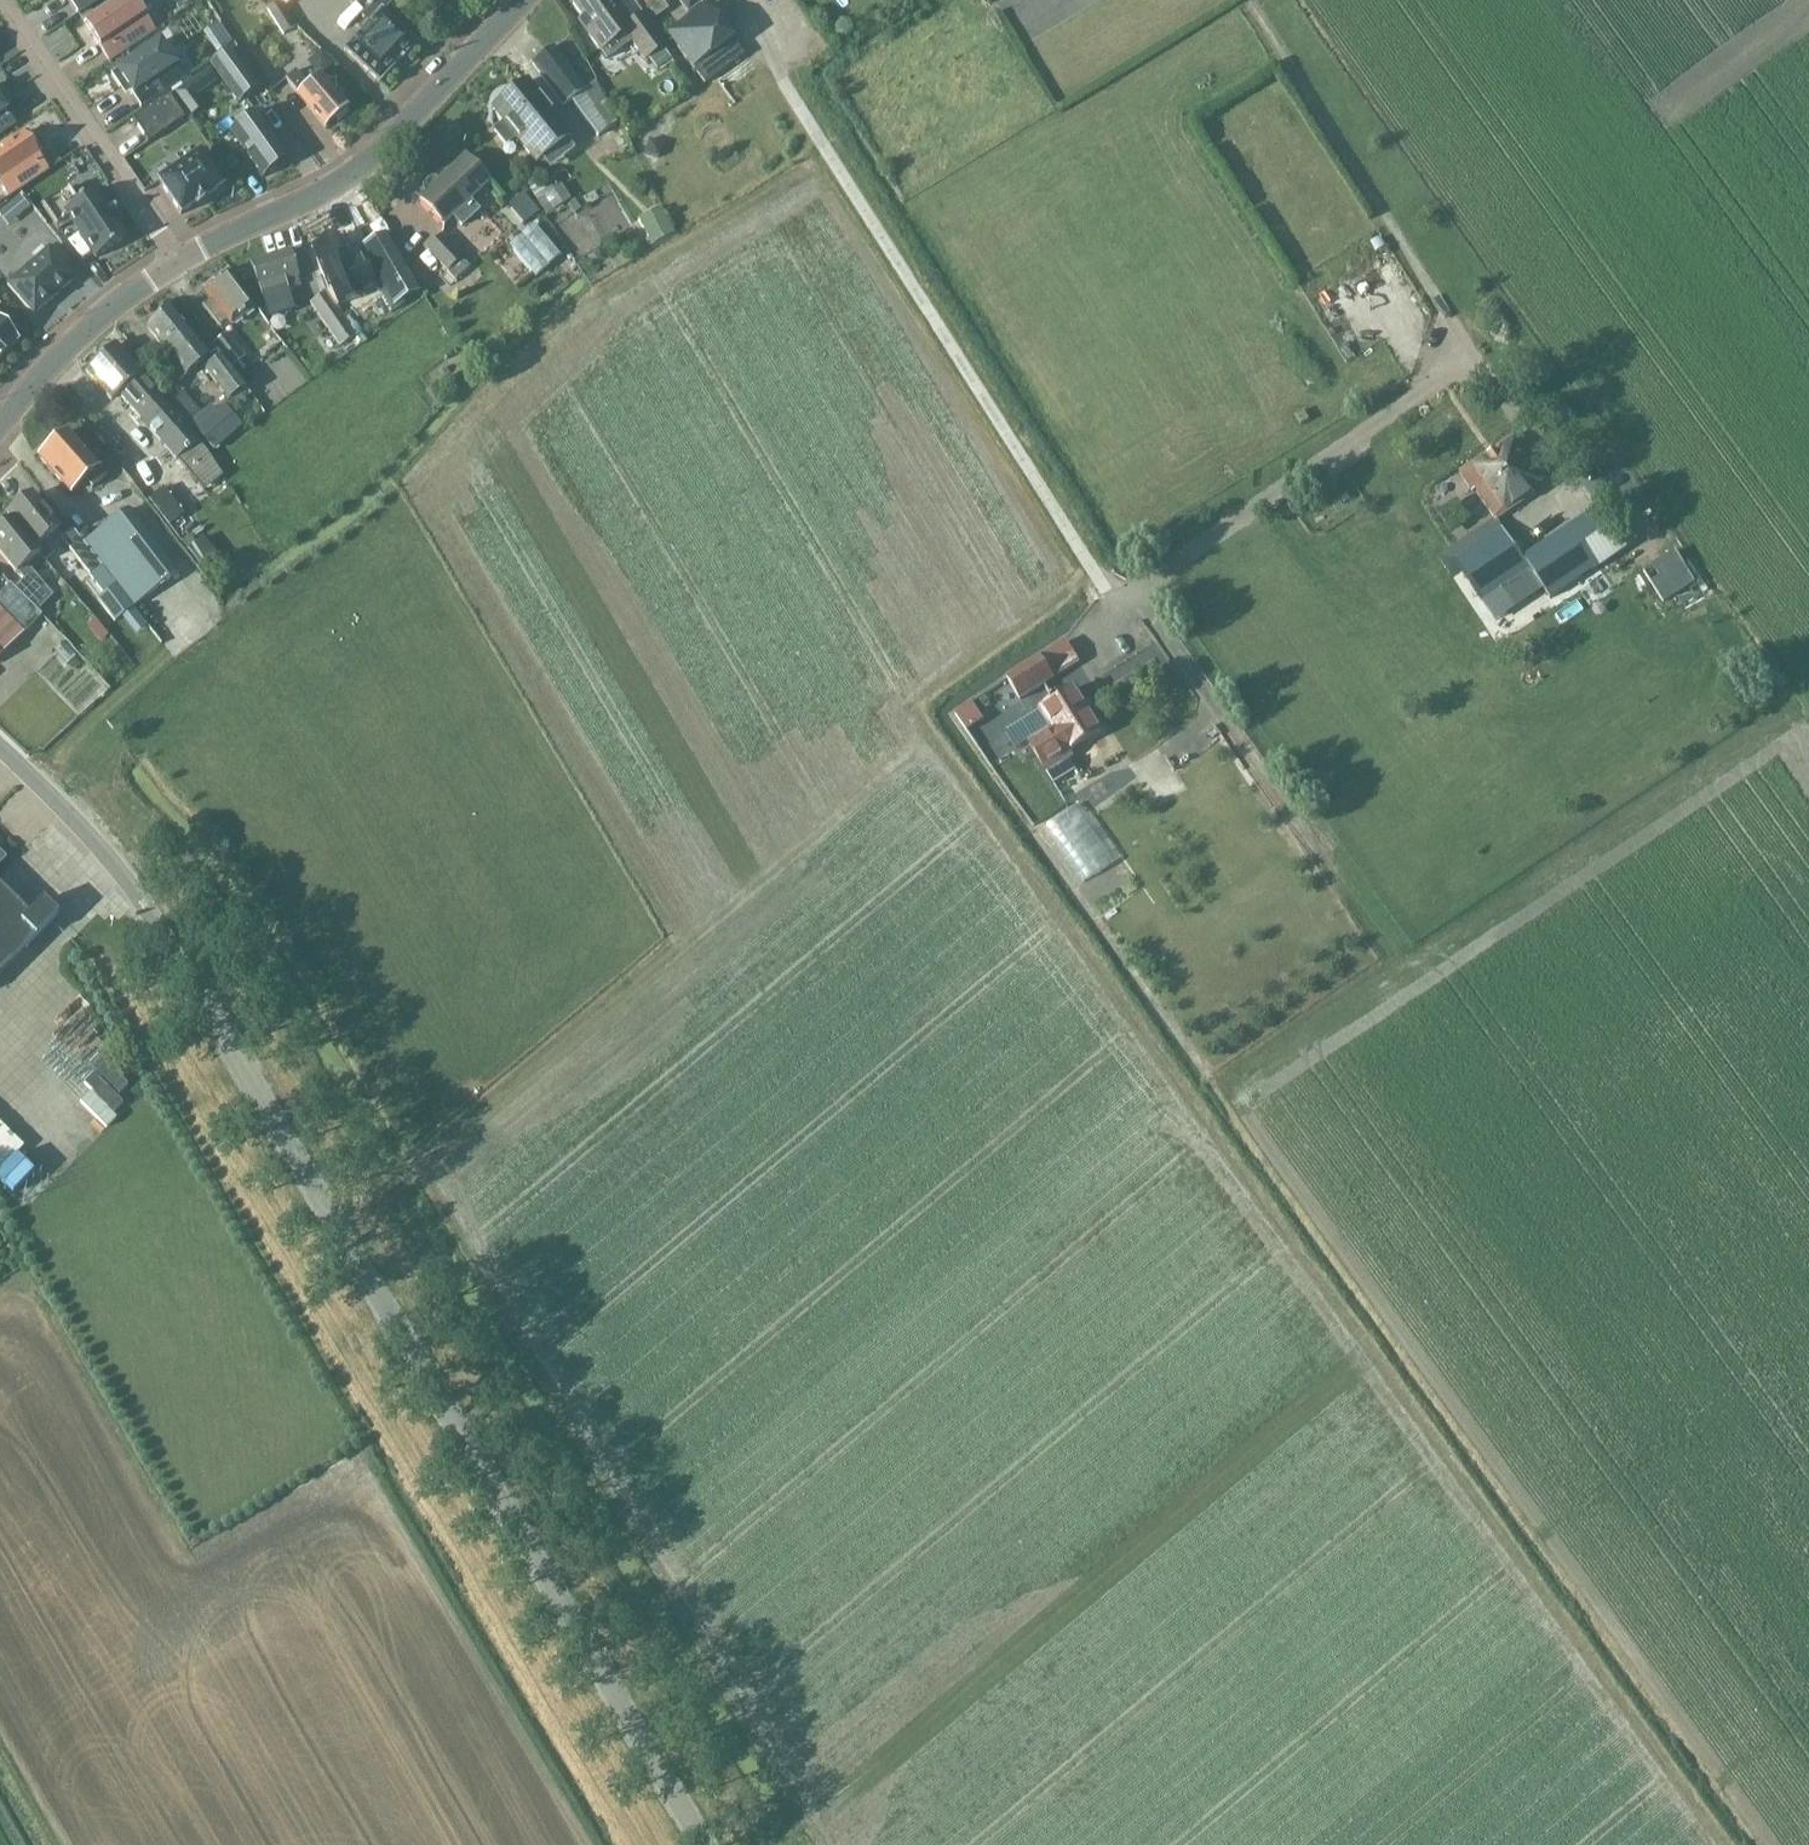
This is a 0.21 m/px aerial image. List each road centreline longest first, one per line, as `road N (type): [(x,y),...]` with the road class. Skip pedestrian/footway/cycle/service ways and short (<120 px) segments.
road 1 (unclassified): [(697,1844),(162,936),(102,851),(0,750)]
road 2 (tertiary): [(175,262),(359,170),(524,0)]
road 3 (residential): [(175,262),(2,0)]
road 4 (tertiary): [(0,425),(97,321),(175,262)]

